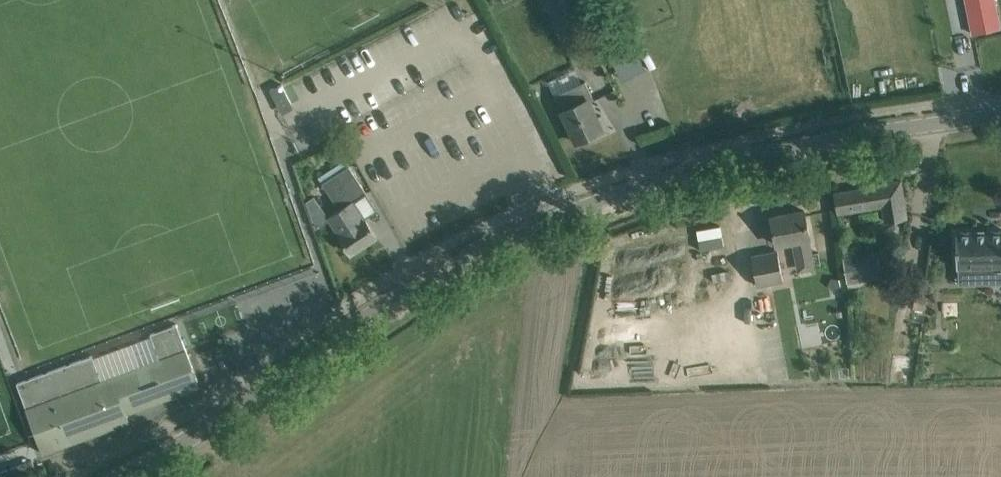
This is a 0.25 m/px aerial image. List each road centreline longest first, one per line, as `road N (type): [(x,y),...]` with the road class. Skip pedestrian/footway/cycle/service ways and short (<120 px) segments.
road 1 (tertiary): [(1000,115),(743,158),(484,247),(126,476)]

